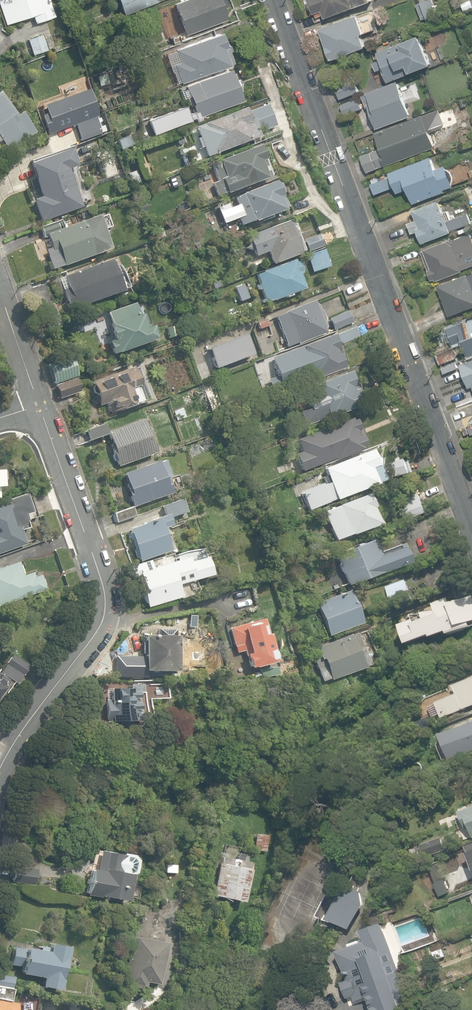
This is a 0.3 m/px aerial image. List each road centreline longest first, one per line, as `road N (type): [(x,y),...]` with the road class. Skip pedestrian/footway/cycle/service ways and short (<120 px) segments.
road 1 (residential): [(471,527),(273,0)]
road 2 (residential): [(0,763),(103,615),(102,587),(37,406)]
road 3 (residential): [(37,406),(0,291)]

